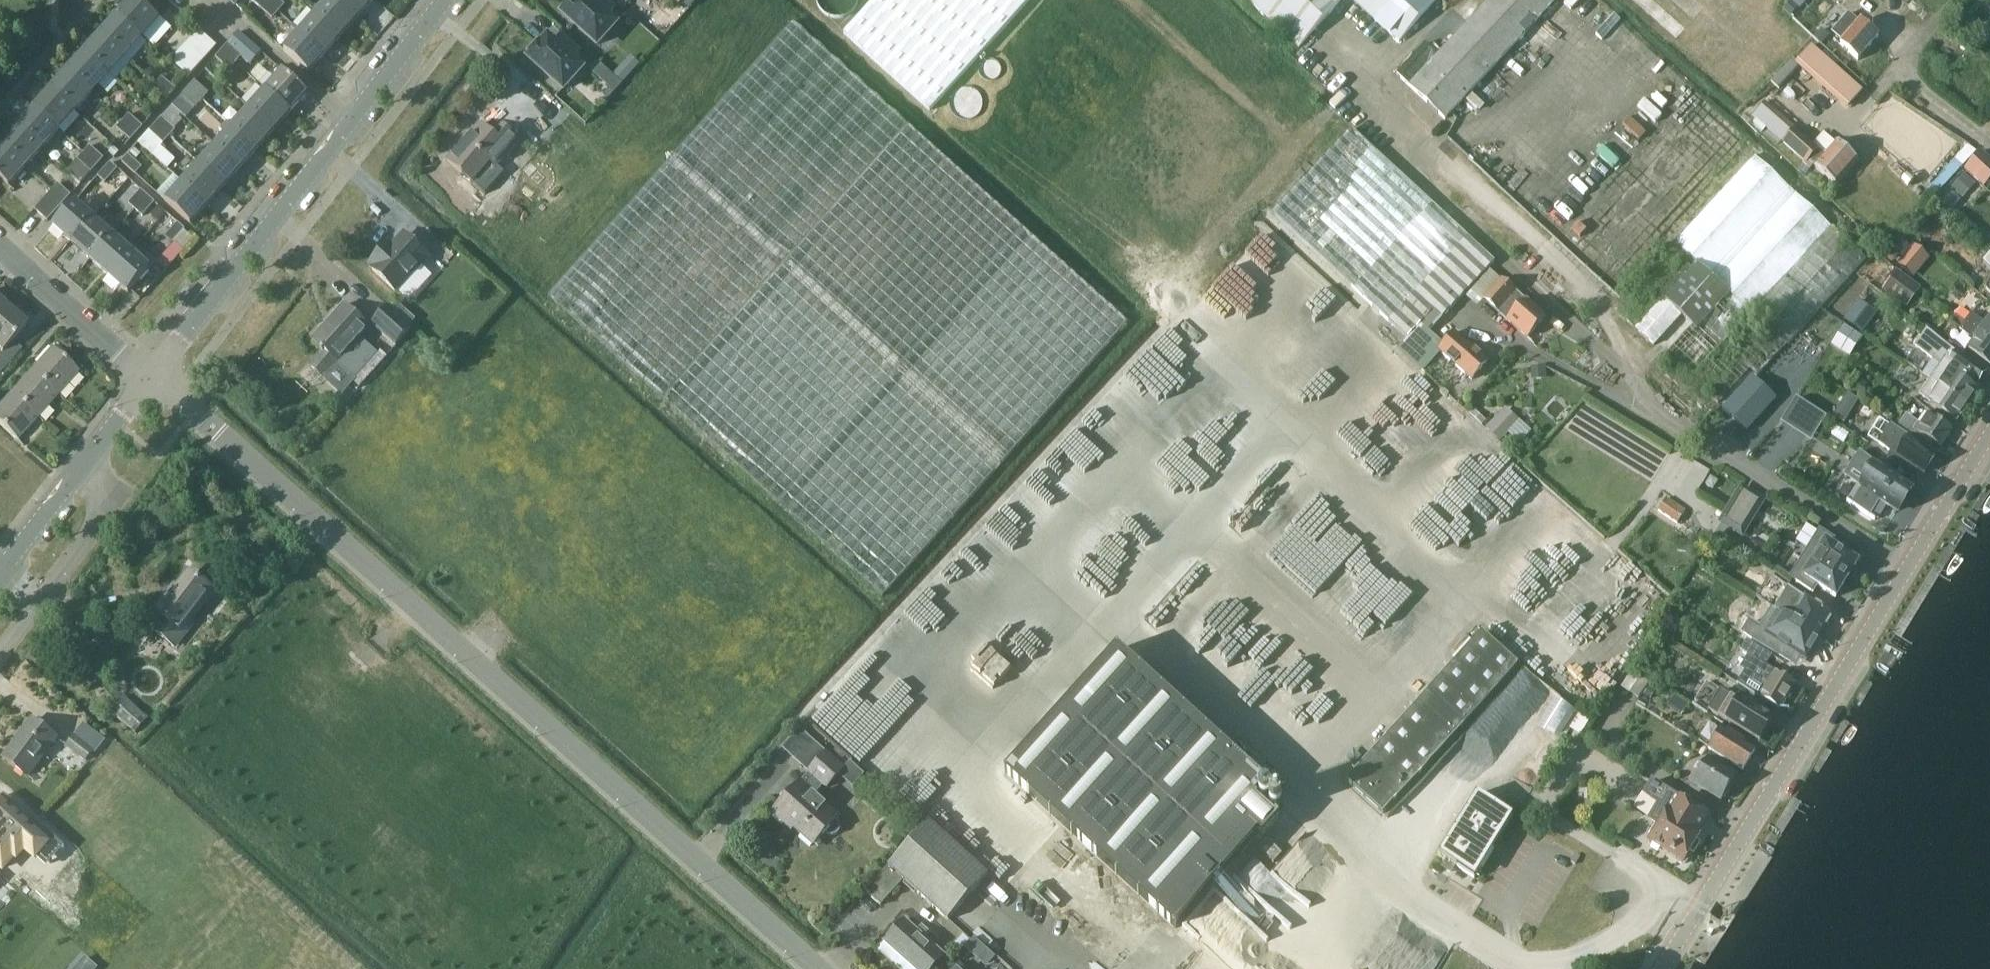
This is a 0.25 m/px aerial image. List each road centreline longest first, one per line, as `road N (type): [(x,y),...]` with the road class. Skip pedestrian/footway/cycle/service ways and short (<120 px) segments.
road 1 (unclassified): [(151,373),(821,968)]
road 2 (tertiary): [(1662,968),(1989,434)]
road 3 (residential): [(151,373),(352,122)]
road 4 (unclassified): [(0,648),(99,516),(98,486),(79,464)]
road 5 (residential): [(151,373),(0,240)]
road 6 (residential): [(352,122),(217,0)]
road 7 (residential): [(352,122),(446,0)]
road 8 (residential): [(0,569),(79,464)]

